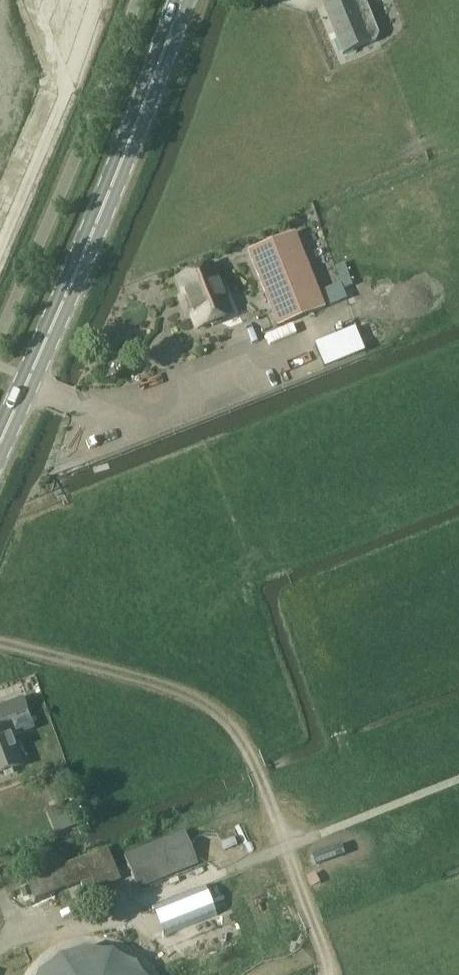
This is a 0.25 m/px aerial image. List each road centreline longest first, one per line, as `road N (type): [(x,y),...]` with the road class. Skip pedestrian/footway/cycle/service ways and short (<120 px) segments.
road 1 (track): [(0,640),(151,681),(228,722),(252,758),(329,974)]
road 2 (primary): [(0,435),(155,86),(182,0)]
road 3 (track): [(285,847),(458,780)]

